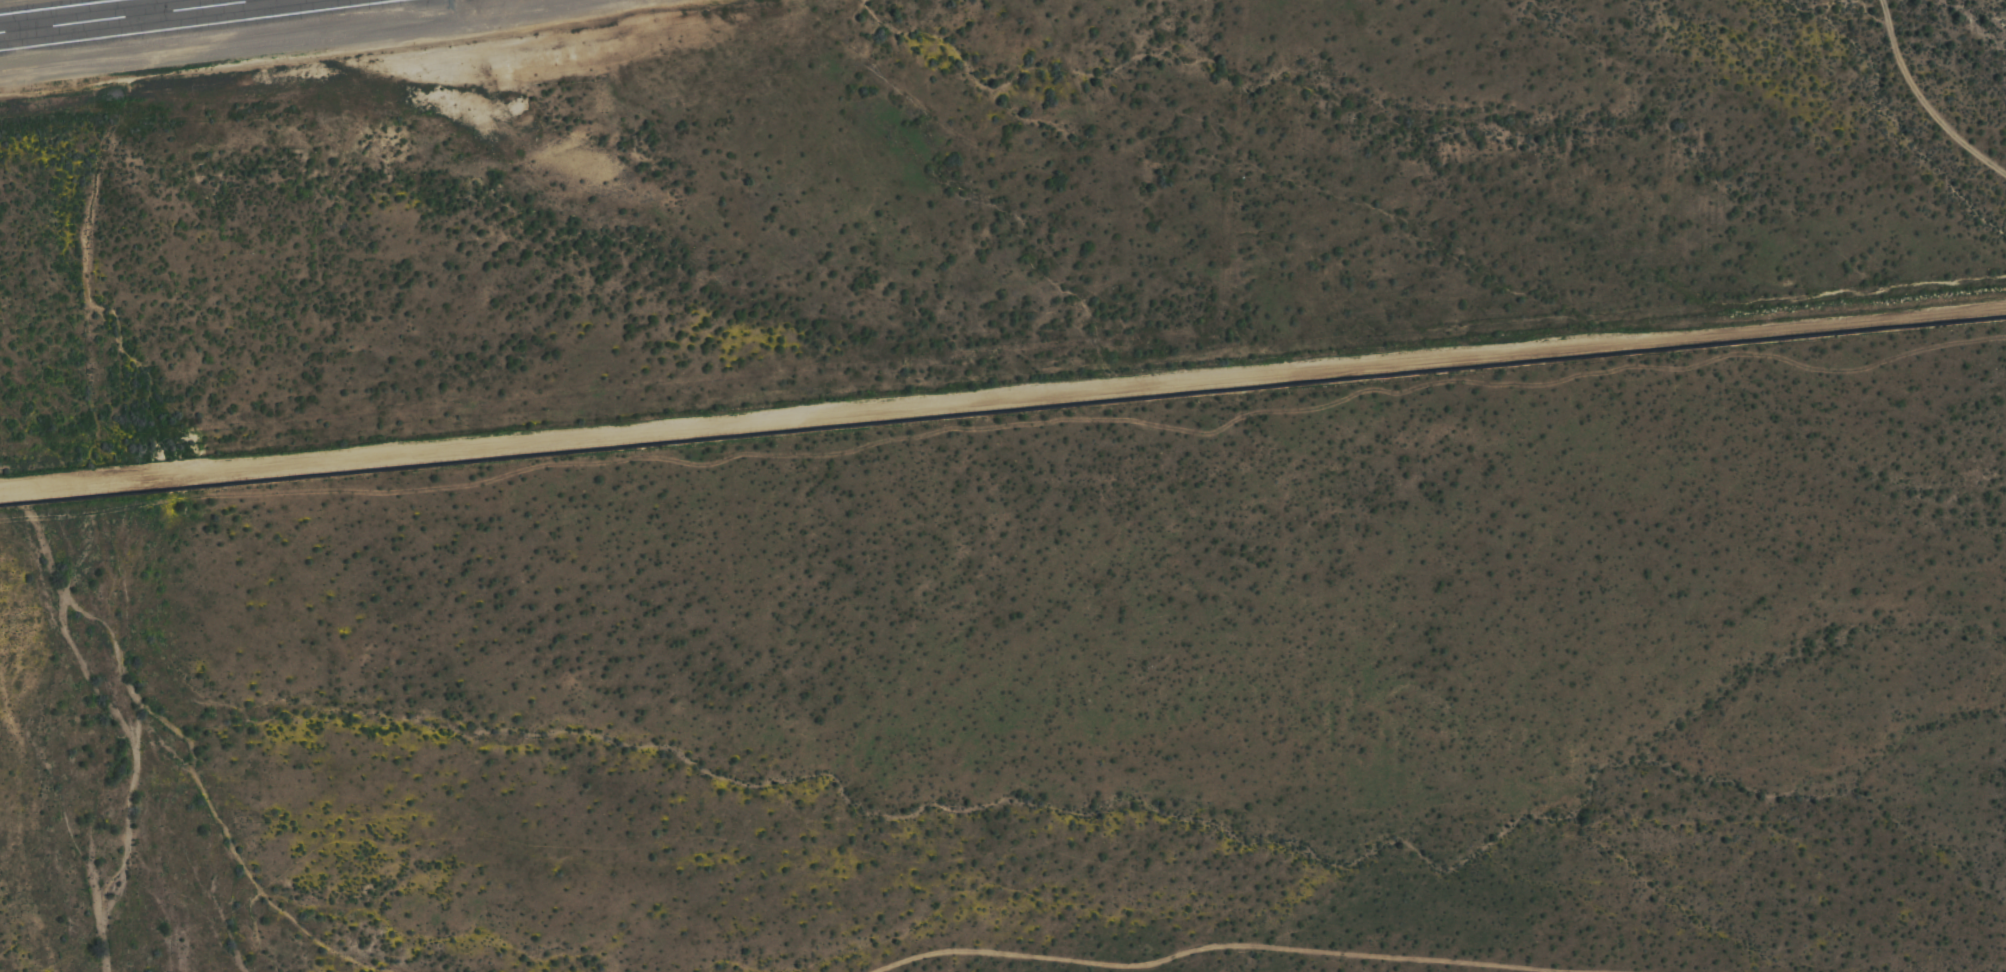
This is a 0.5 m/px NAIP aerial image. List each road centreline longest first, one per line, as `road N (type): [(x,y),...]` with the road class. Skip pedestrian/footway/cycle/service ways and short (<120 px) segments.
road 1 (track): [(0,495),(2005,309)]

